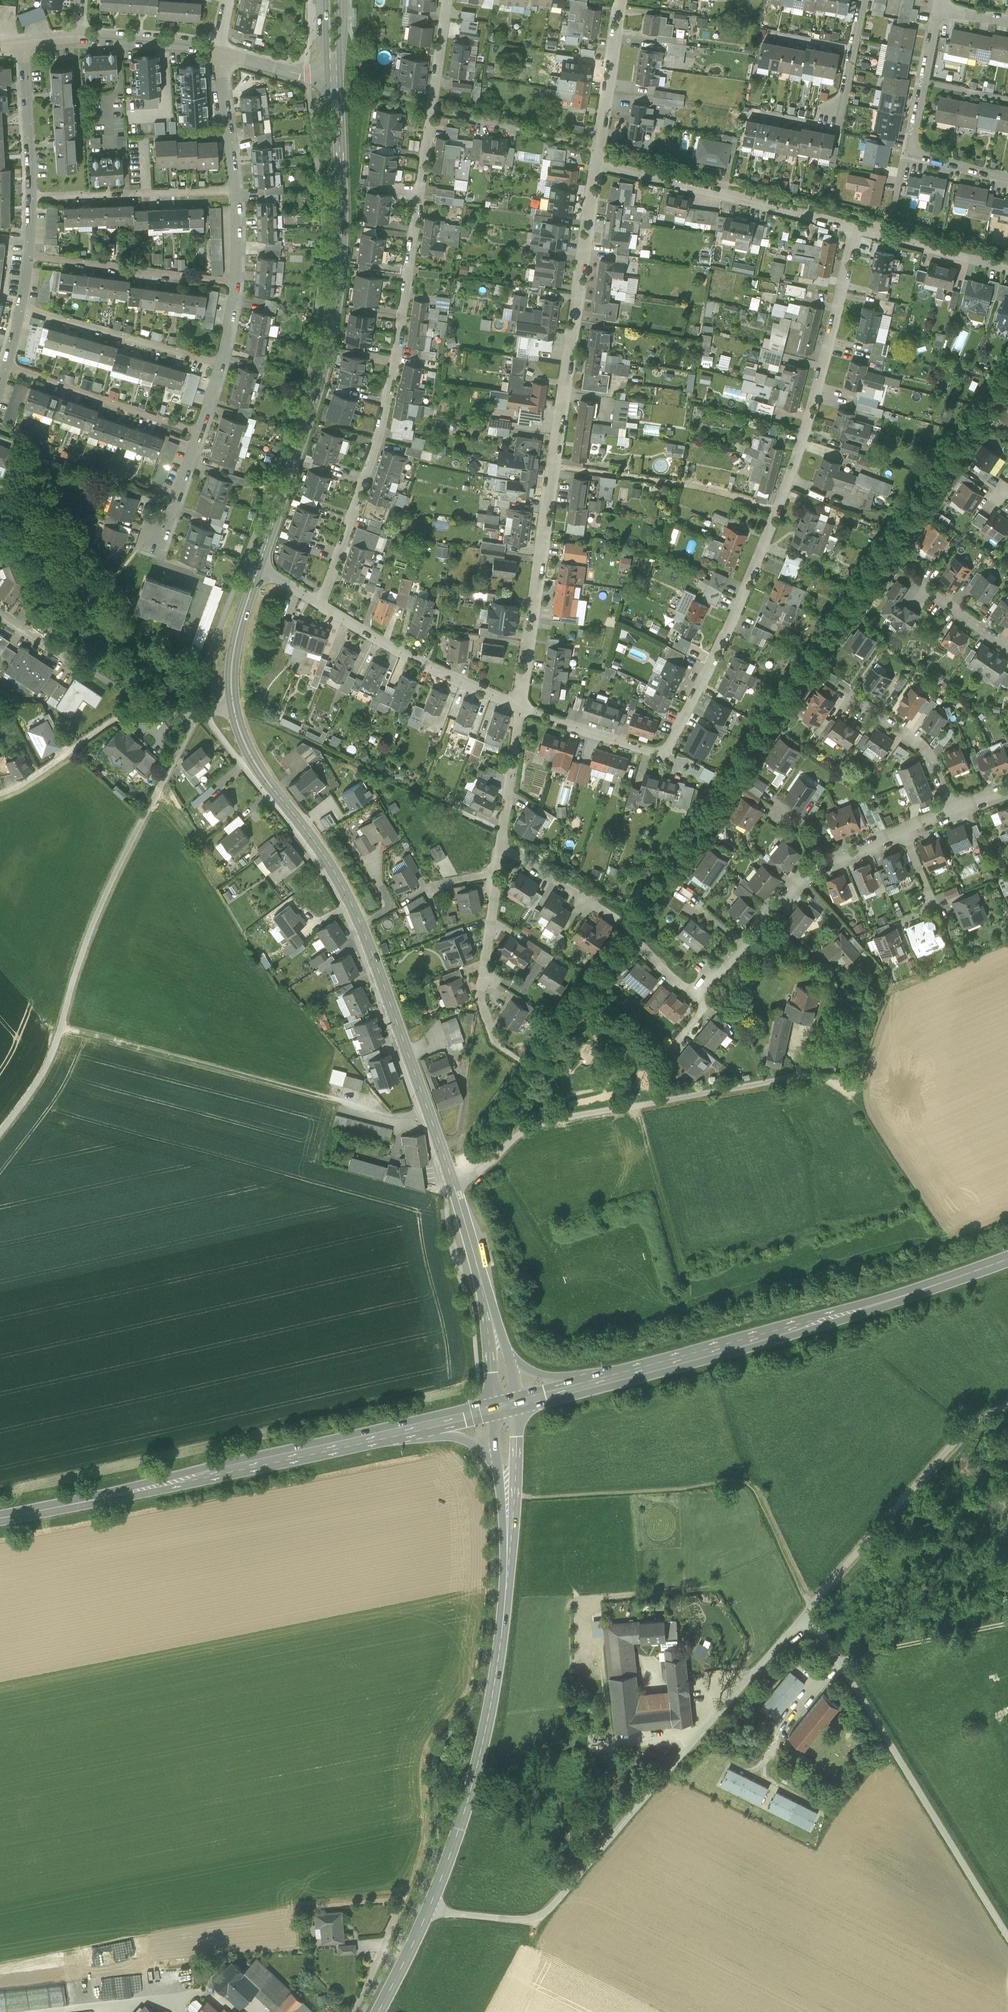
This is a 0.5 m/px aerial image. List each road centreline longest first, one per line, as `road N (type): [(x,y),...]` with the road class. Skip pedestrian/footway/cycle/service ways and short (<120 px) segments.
road 1 (residential): [(520,707),(660,753),(711,666),(778,512),(818,389),(853,229)]
road 2 (residential): [(596,163),(520,707)]
road 3 (secondary): [(454,1187),(352,903),(256,765),(234,706)]
road 4 (unclassified): [(808,1612),(540,1919),(428,1910)]
road 5 (residential): [(320,604),(379,439),(433,106)]
road 6 (secondary): [(260,567),(337,304),(334,82)]
road 7 (track): [(191,718),(92,924),(44,1073),(0,1131)]
road 8 (primary): [(0,1519),(406,1430)]
road 9 (primary): [(610,1379),(1007,1259)]
road 10 (residential): [(454,1187),(544,1123),(810,1076)]
road 11 (unclassified): [(808,1612),(1007,1936)]
road 12 (track): [(514,1496),(743,1481),(759,1495),(808,1612)]
road 13 (secondary): [(428,1910),(476,1771),(505,1609)]
road 14 (unclassified): [(1007,1405),(945,1452),(808,1612)]
road 15 (residential): [(596,163),(853,229)]
road 16 (residential): [(234,706),(191,718),(152,710),(124,716),(0,792)]
road 17 (residential): [(939,9),(911,152),(1007,178)]
road 18 (residential): [(320,604),(405,655),(520,707)]
road 19 (residential): [(24,252),(240,283)]
road 20 (residential): [(18,307),(222,364)]
road 21 (track): [(810,1076),(850,1101),(943,1236)]
road 22 (residential): [(201,433),(4,366)]
road 23 (residential): [(30,197),(237,190)]
road 24 (secondary): [(505,1609),(517,1403)]
road 25 (residential): [(619,0),(596,163)]
road 26 (residential): [(851,698),(928,752),(953,814)]
road 27 (residential): [(853,229),(1007,269)]
road 28 (residential): [(30,197),(20,43)]
road 29 (residential): [(223,55),(76,38)]
road 30 (residential): [(500,846),(621,924)]
road 31 (secondary): [(497,1466),(505,1609)]
road 32 (secondary): [(234,706),(236,644),(260,567)]
road 33 (residential): [(520,707),(500,846)]
road 34 (residential): [(223,55),(237,190)]
road 35 (secondary): [(481,1279),(492,1409)]
road 36 (residential): [(496,872),(480,995)]
road 37 (track): [(35,2011),(158,1999)]

